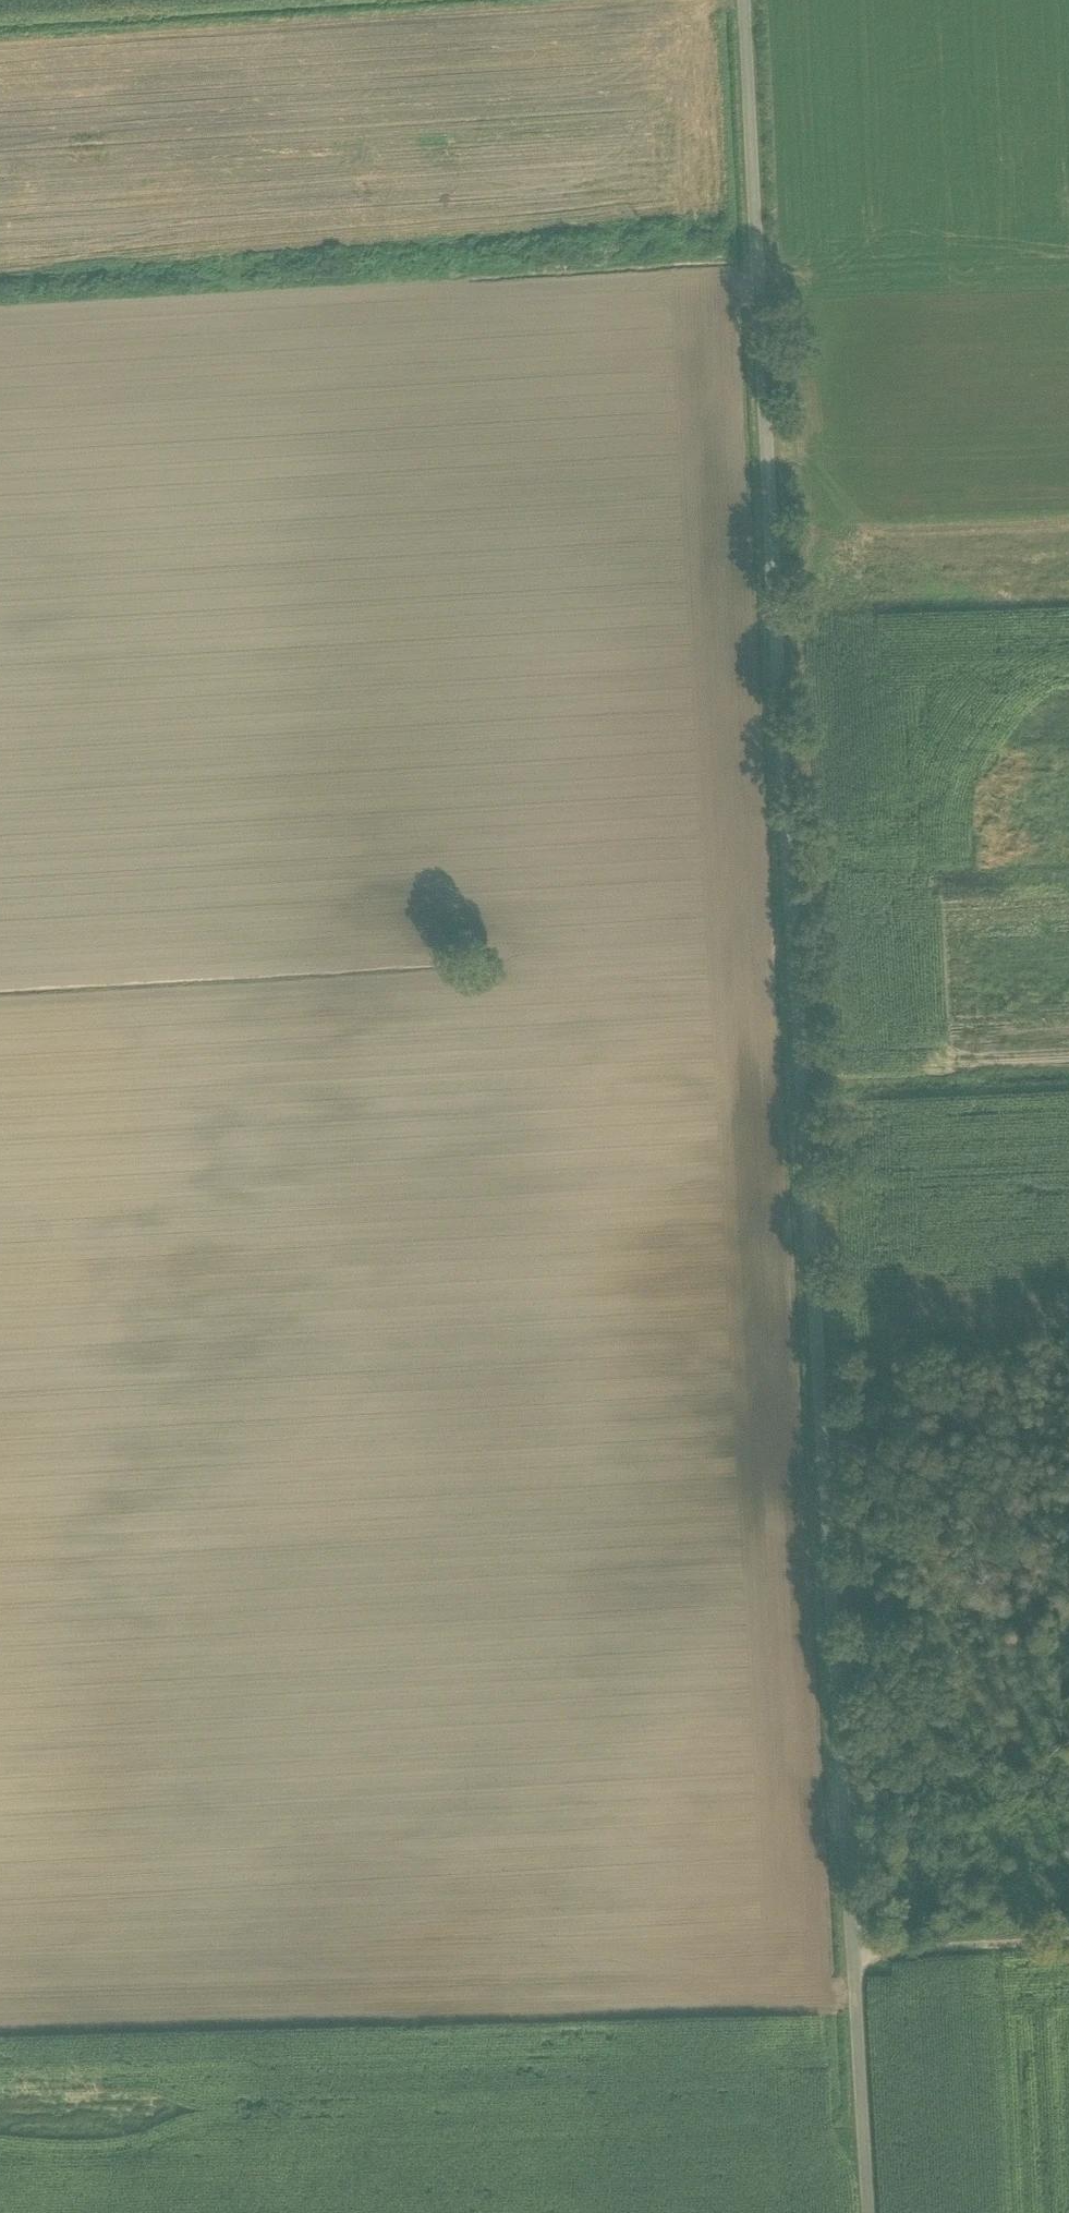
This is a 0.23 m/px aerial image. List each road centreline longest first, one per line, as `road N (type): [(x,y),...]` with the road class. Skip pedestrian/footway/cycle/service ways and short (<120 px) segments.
road 1 (track): [(849,1952),(745,0)]
road 2 (track): [(865,2212),(849,1952)]
road 3 (track): [(1068,1941),(849,1952)]

